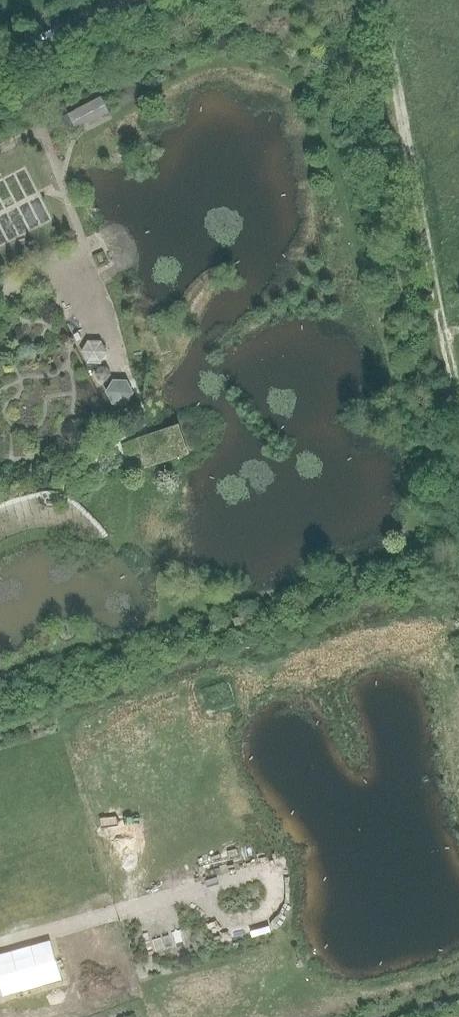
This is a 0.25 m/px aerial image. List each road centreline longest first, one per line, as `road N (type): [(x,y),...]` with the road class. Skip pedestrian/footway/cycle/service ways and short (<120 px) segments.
road 1 (tertiary): [(0,64),(120,0)]

